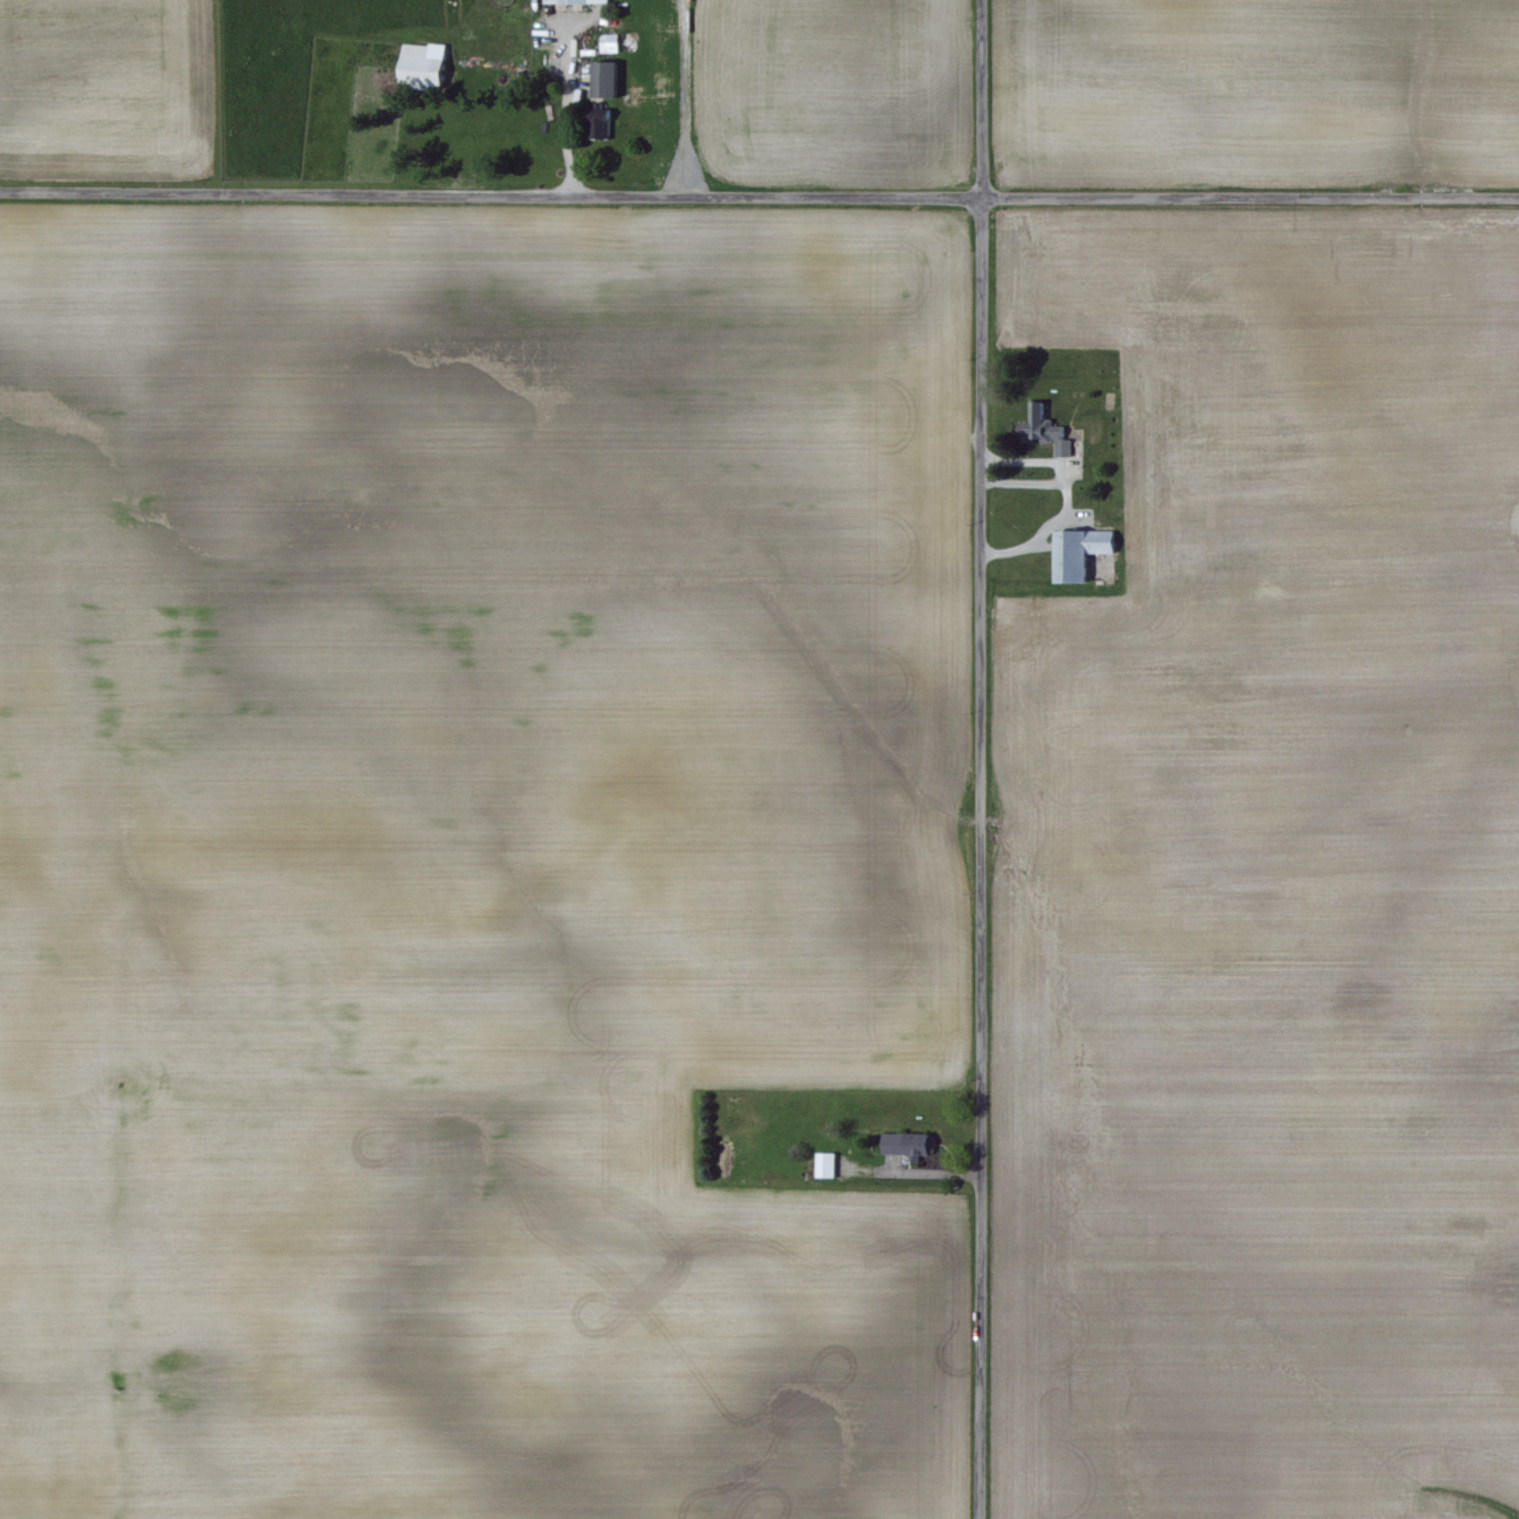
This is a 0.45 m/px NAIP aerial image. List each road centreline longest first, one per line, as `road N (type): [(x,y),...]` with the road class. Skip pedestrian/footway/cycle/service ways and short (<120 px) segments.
road 1 (residential): [(971,1518),(966,0)]
road 2 (residential): [(1518,197),(0,195)]

